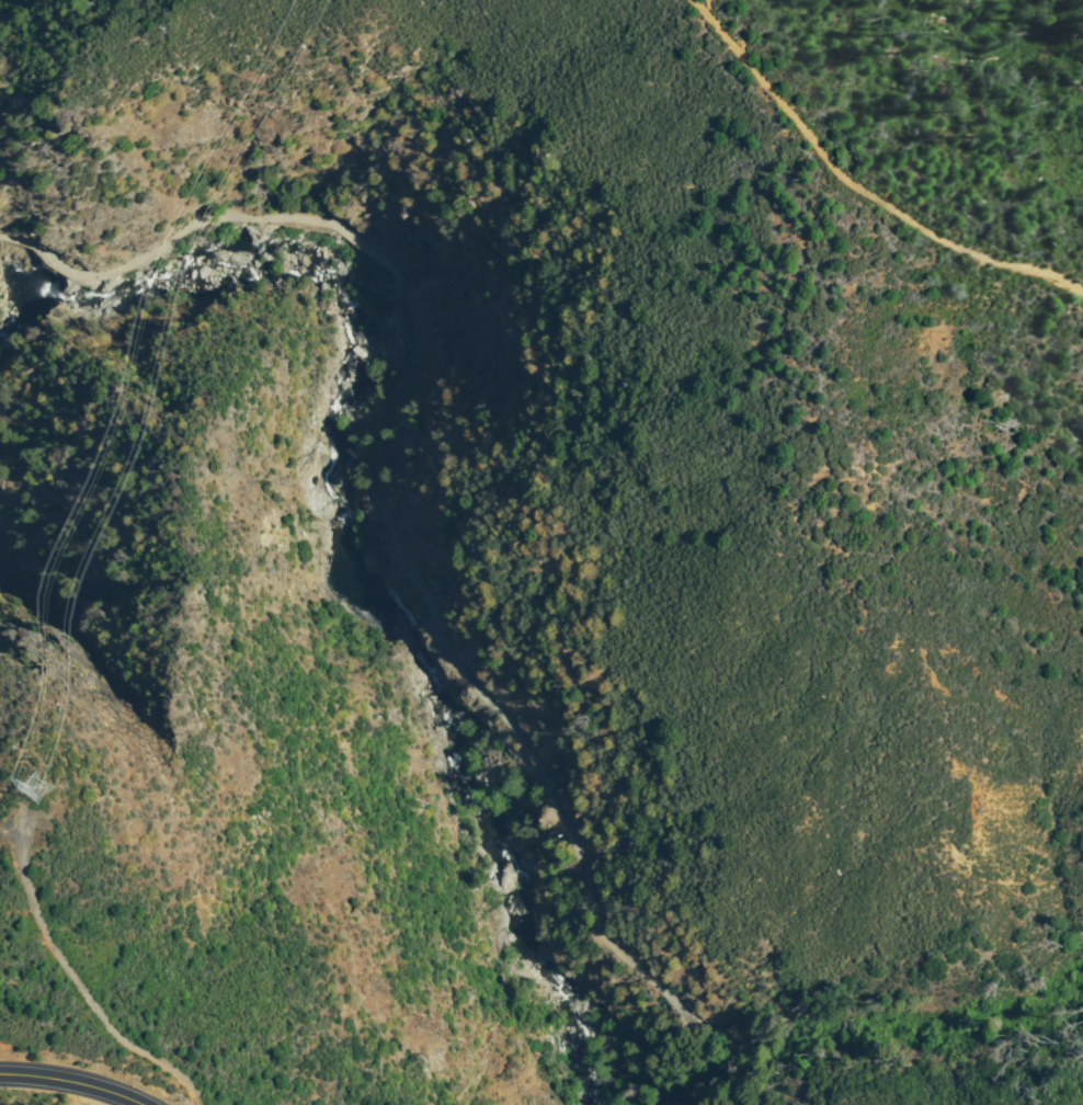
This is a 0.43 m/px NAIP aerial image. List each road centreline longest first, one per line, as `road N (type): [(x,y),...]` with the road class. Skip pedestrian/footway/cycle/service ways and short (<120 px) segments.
road 1 (track): [(679,0),(828,178),(965,253),(1033,270),(1082,298)]
road 2 (track): [(197,1104),(185,1085),(98,1018),(32,915),(29,812)]
road 3 (primary): [(0,1087),(121,1104)]

